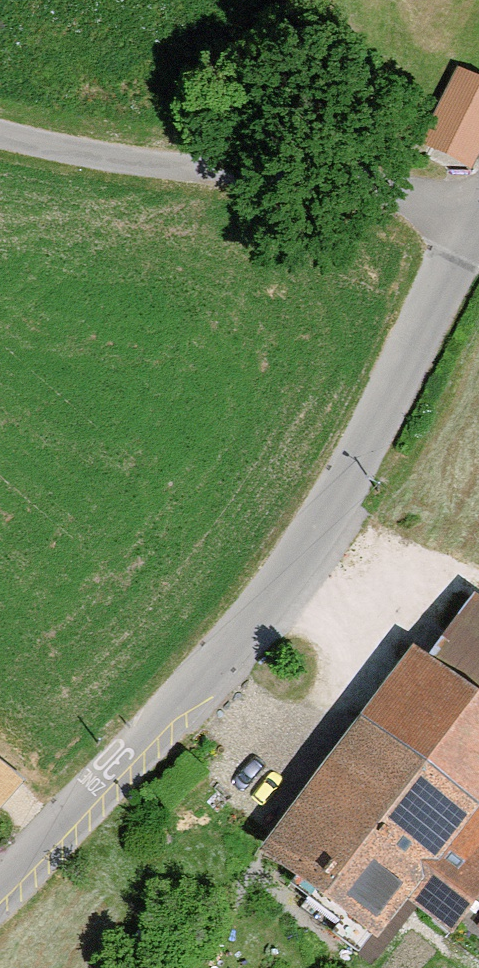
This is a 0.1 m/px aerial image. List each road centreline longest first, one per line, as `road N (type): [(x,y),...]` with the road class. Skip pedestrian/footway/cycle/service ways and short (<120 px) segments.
road 1 (residential): [(0,888),(202,684),(270,600),(316,531),(478,219)]
road 2 (unclassified): [(478,218),(298,176),(162,168),(0,135)]

